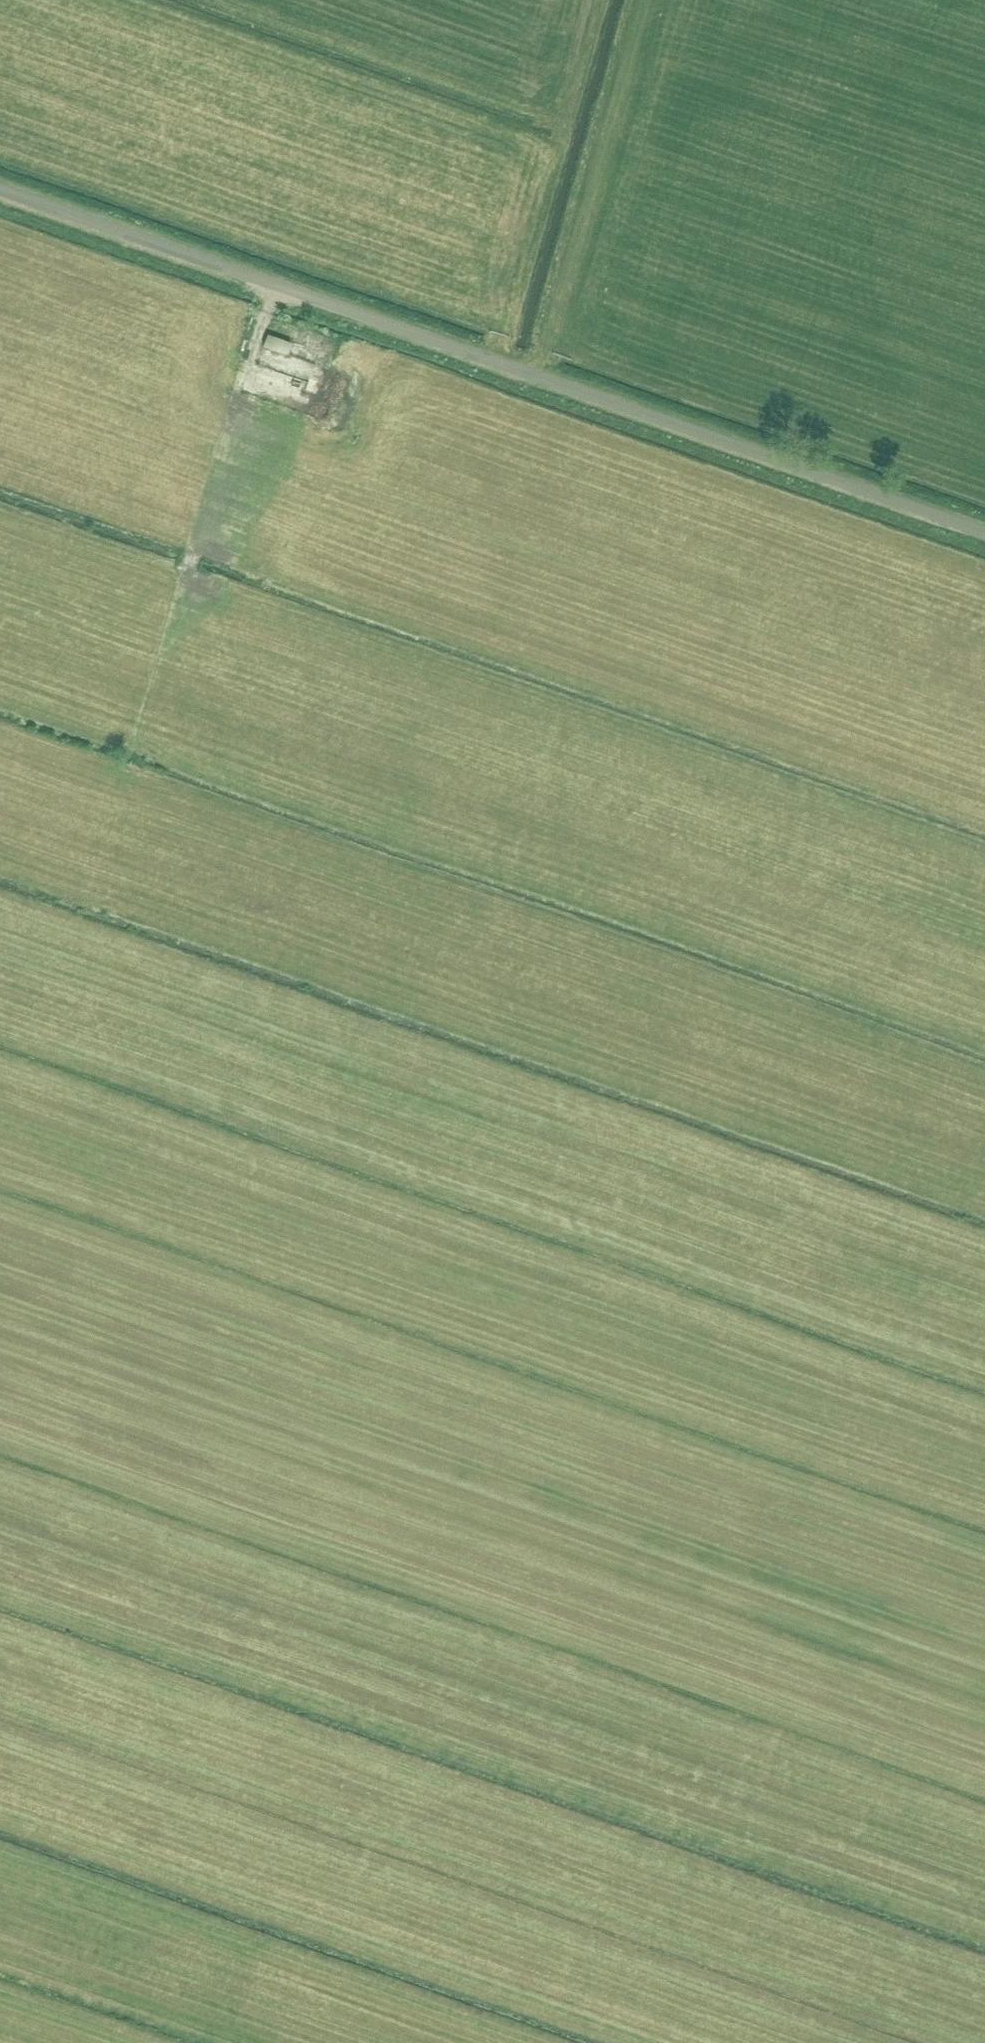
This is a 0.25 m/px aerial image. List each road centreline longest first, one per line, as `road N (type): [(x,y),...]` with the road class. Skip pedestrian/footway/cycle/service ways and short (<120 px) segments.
road 1 (unclassified): [(984,533),(0,190)]

